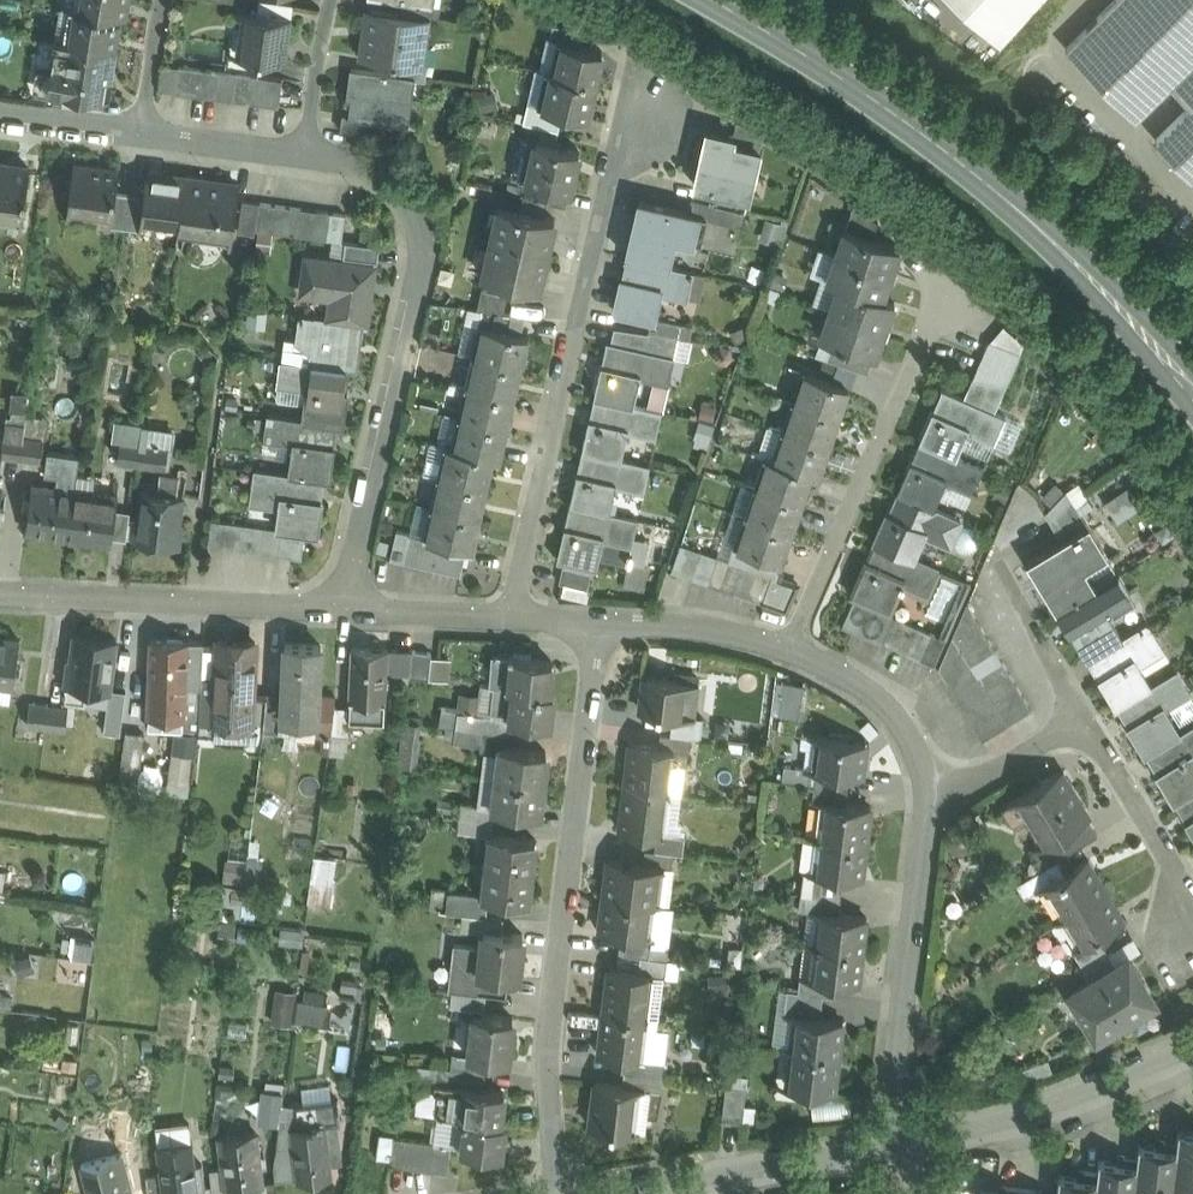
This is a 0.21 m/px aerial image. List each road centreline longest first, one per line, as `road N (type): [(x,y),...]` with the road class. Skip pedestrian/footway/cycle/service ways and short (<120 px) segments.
road 1 (tertiary): [(1192,385),(1117,300),(933,142),(713,0)]
road 2 (residential): [(596,622),(545,1071),(557,1193)]
road 3 (residential): [(336,608),(422,253),(397,192),(309,156)]
road 4 (residential): [(503,617),(615,179),(653,127)]
road 5 (residential): [(801,649),(919,354),(949,312)]
road 6 (residential): [(907,1144),(897,1052),(925,799)]
road 7 (residential): [(336,608),(0,594)]
road 8 (tertiary): [(606,1193),(907,1144)]
road 9 (tertiary): [(907,1144),(1045,1108),(1192,1049)]
road 10 (residential): [(1082,723),(1192,911)]
road 11 (residential): [(925,799),(916,741),(893,709),(857,678),(801,649)]
road 12 (residential): [(801,649),(596,622)]
road 13 (residential): [(1082,723),(999,566)]
road 14 (residential): [(925,799),(1082,723)]
road 15 (residential): [(309,156),(142,137)]
road 16 (residential): [(503,617),(336,608)]
road 17 (residential): [(309,156),(330,0)]
road 18 (residential): [(142,137),(0,120)]
road 19 (residential): [(142,137),(163,0)]

